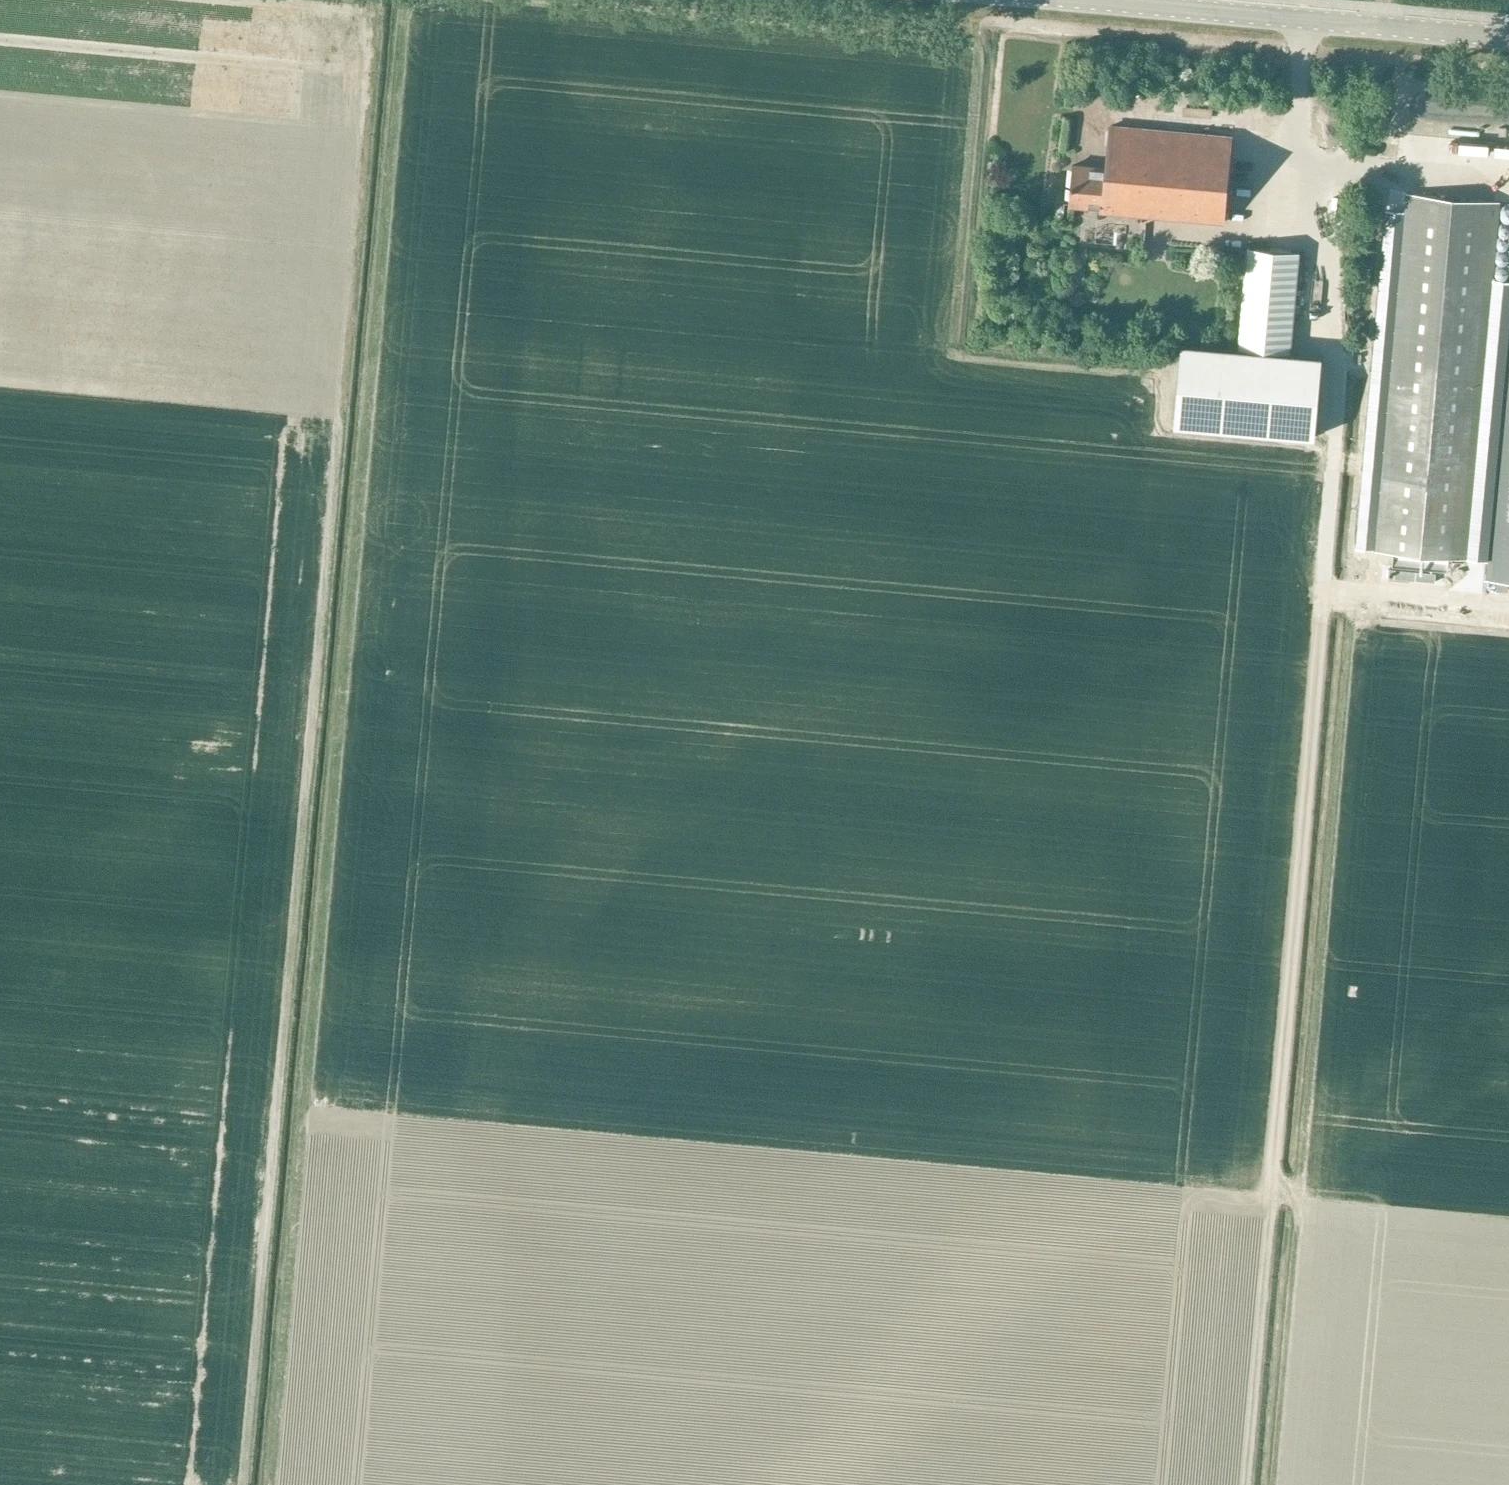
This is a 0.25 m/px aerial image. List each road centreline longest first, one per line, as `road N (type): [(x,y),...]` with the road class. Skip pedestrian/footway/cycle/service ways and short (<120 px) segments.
road 1 (tertiary): [(1508,35),(1099,0)]

